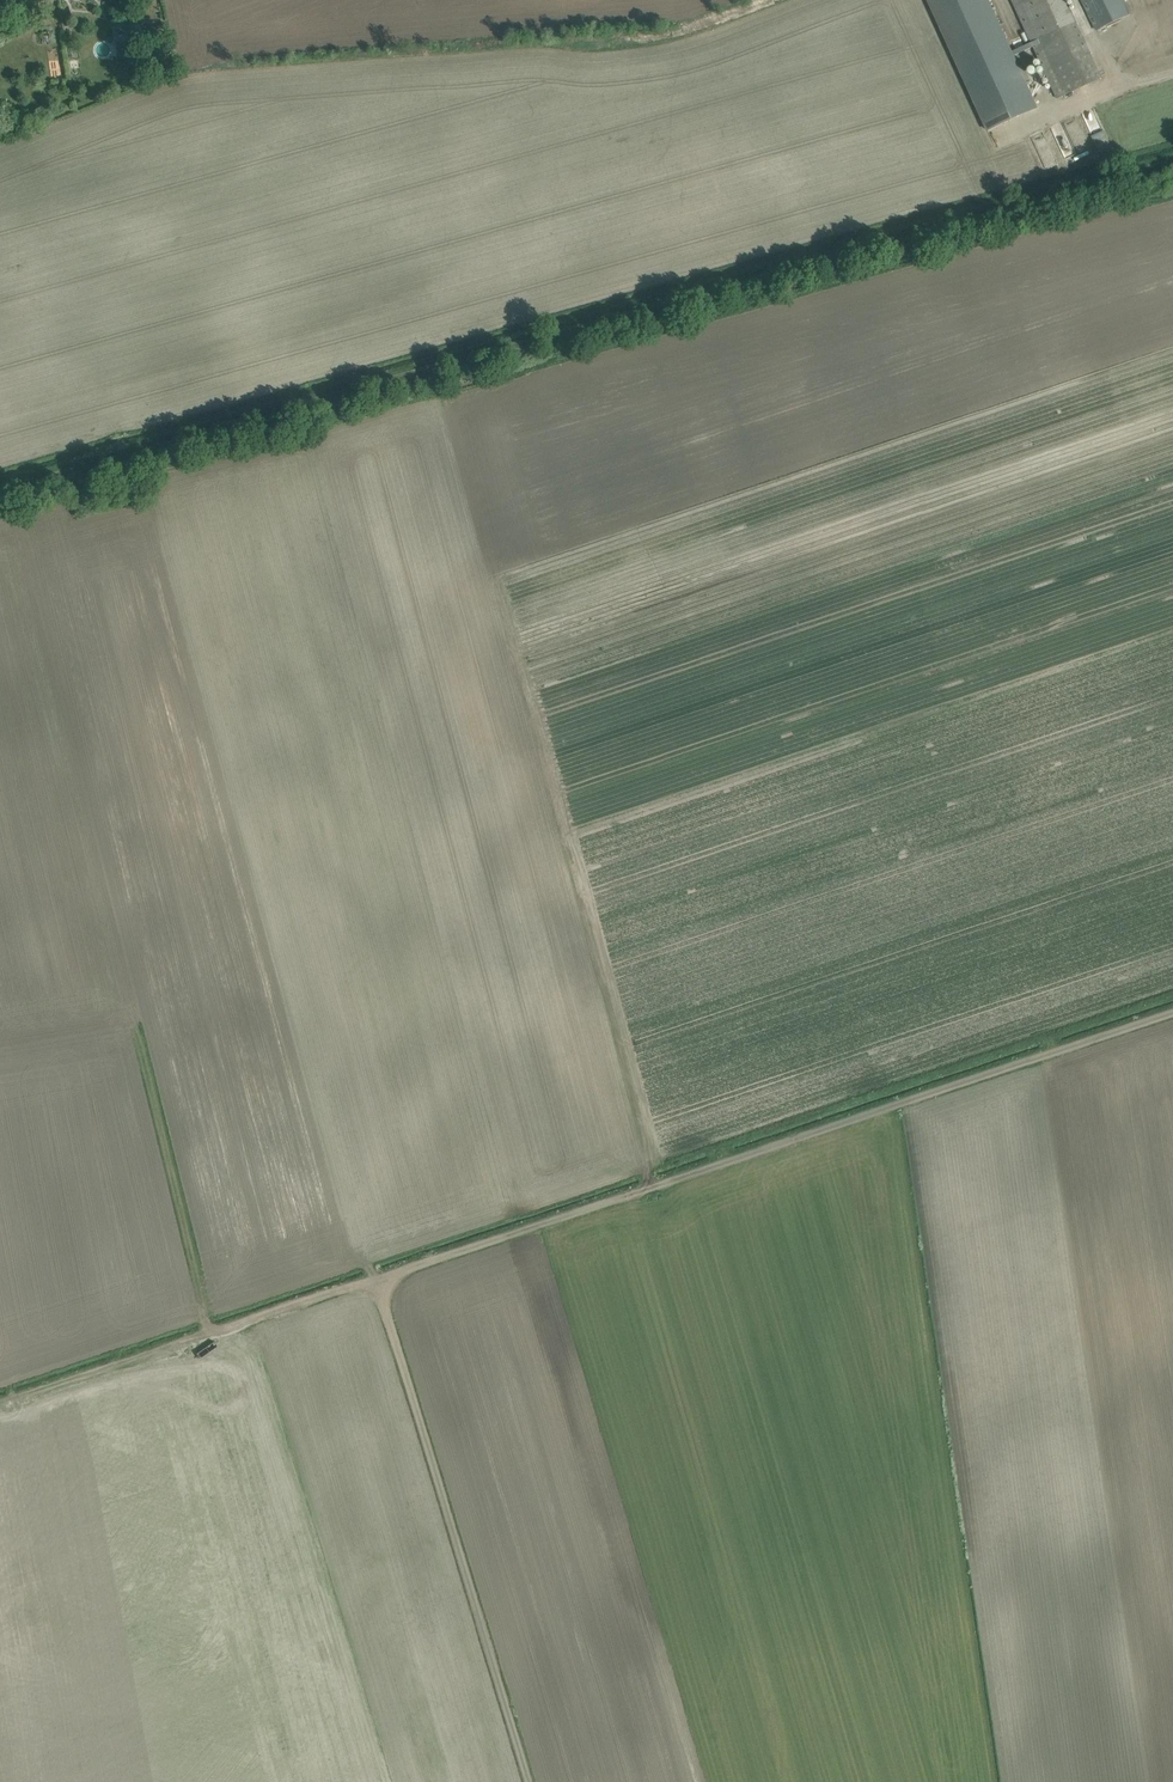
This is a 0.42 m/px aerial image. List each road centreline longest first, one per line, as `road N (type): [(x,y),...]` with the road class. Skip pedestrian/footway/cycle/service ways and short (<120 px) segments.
road 1 (track): [(529,1781),(377,1278),(1172,1013)]
road 2 (track): [(204,70),(652,38),(777,0)]
road 3 (track): [(377,1278),(14,1399)]

